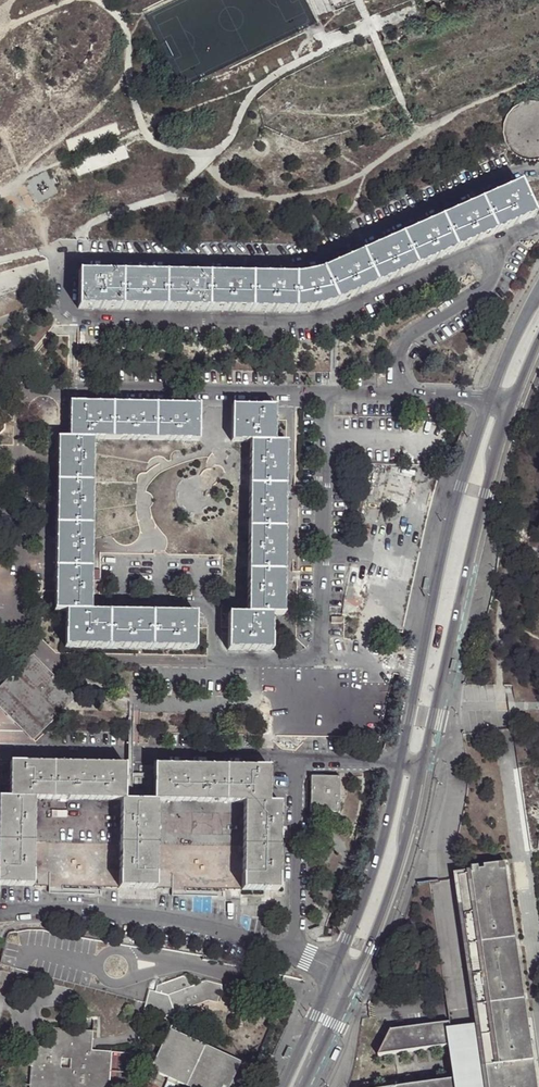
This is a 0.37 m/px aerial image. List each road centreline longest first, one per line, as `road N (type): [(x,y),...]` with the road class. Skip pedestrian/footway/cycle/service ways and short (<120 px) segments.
road 1 (residential): [(538,169),(508,173),(305,259),(81,259),(66,271)]
road 2 (residential): [(66,271),(59,295),(82,319),(309,320),(490,247)]
road 3 (secondary): [(422,765),(511,407)]
road 4 (residential): [(326,393),(0,388)]
road 5 (residential): [(0,912),(135,912),(296,953)]
road 6 (residential): [(296,757),(0,752)]
road 7 (secondary): [(487,397),(459,475),(419,665)]
road 8 (residential): [(322,660),(213,658),(214,603),(109,601)]
road 9 (residential): [(326,393),(322,660)]
road 10 (secondary): [(354,979),(402,852),(422,765)]
road 11 (secondary): [(401,763),(382,845),(336,969)]
road 12 (residential): [(296,953),(296,757)]
road 13 (residential): [(400,393),(404,337),(489,283),(490,247)]
road 14 (secondary): [(336,969),(282,1086)]

